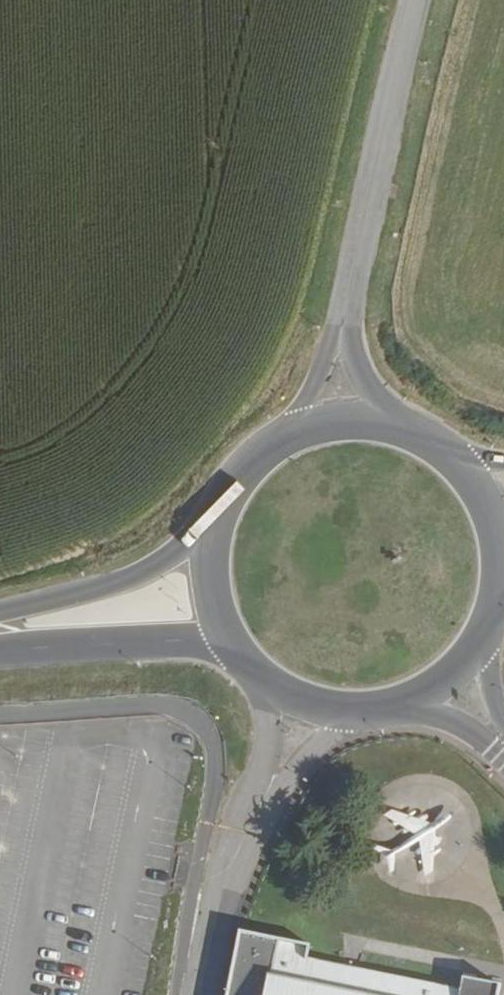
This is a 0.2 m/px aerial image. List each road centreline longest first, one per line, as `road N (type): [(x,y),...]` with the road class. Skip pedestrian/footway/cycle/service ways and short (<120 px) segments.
road 1 (unclassified): [(343,313),(418,0)]
road 2 (primary): [(0,660),(145,648),(195,652),(248,672)]
road 3 (primary): [(220,511),(145,573),(0,616)]
road 4 (primary): [(220,511),(208,583),(219,629),(248,672)]
road 5 (primary): [(493,622),(498,539),(481,496),(457,466)]
road 6 (unclassified): [(343,313),(280,446)]
road 7 (primary): [(248,672),(289,702),(331,716),(378,716)]
road 8 (primary): [(378,716),(435,694),(488,633)]
road 9 (unclassified): [(378,716),(432,716),(503,761)]
road 10 (unclassified): [(395,432),(356,362),(343,313)]

